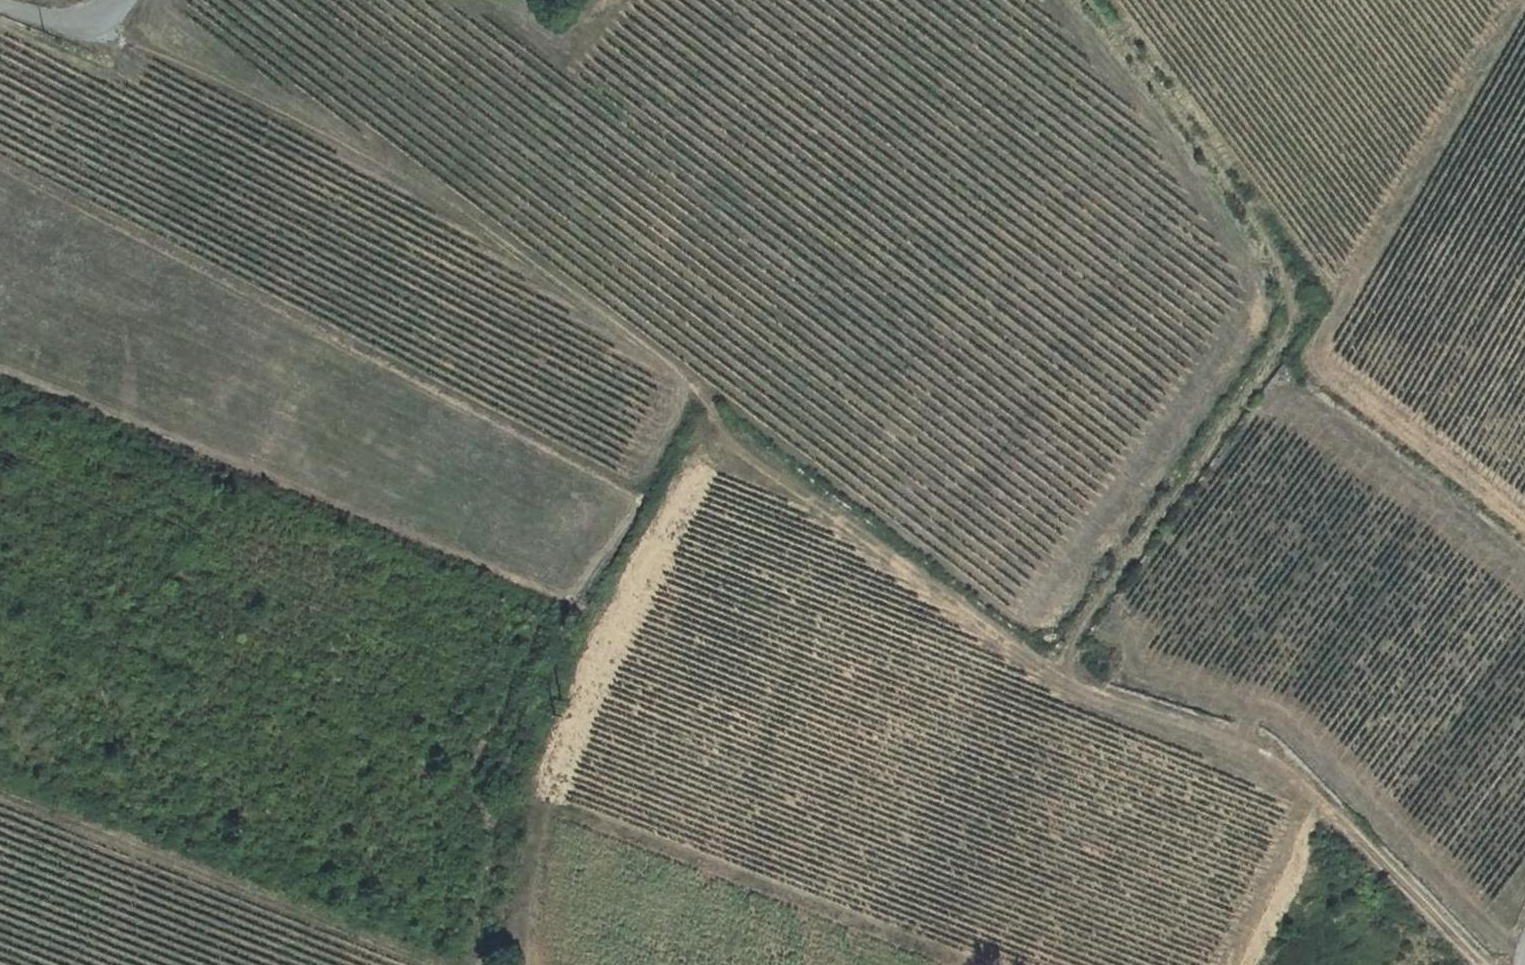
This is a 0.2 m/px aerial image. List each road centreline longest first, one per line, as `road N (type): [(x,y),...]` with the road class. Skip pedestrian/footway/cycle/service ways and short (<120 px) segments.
road 1 (track): [(1089,0),(1219,178),(1281,271),(1292,303),(1288,337),(1073,631),(1074,667),(1100,690),(1227,736),(1306,786),(1480,964)]
road 2 (unclassified): [(0,5),(81,19),(117,0)]

